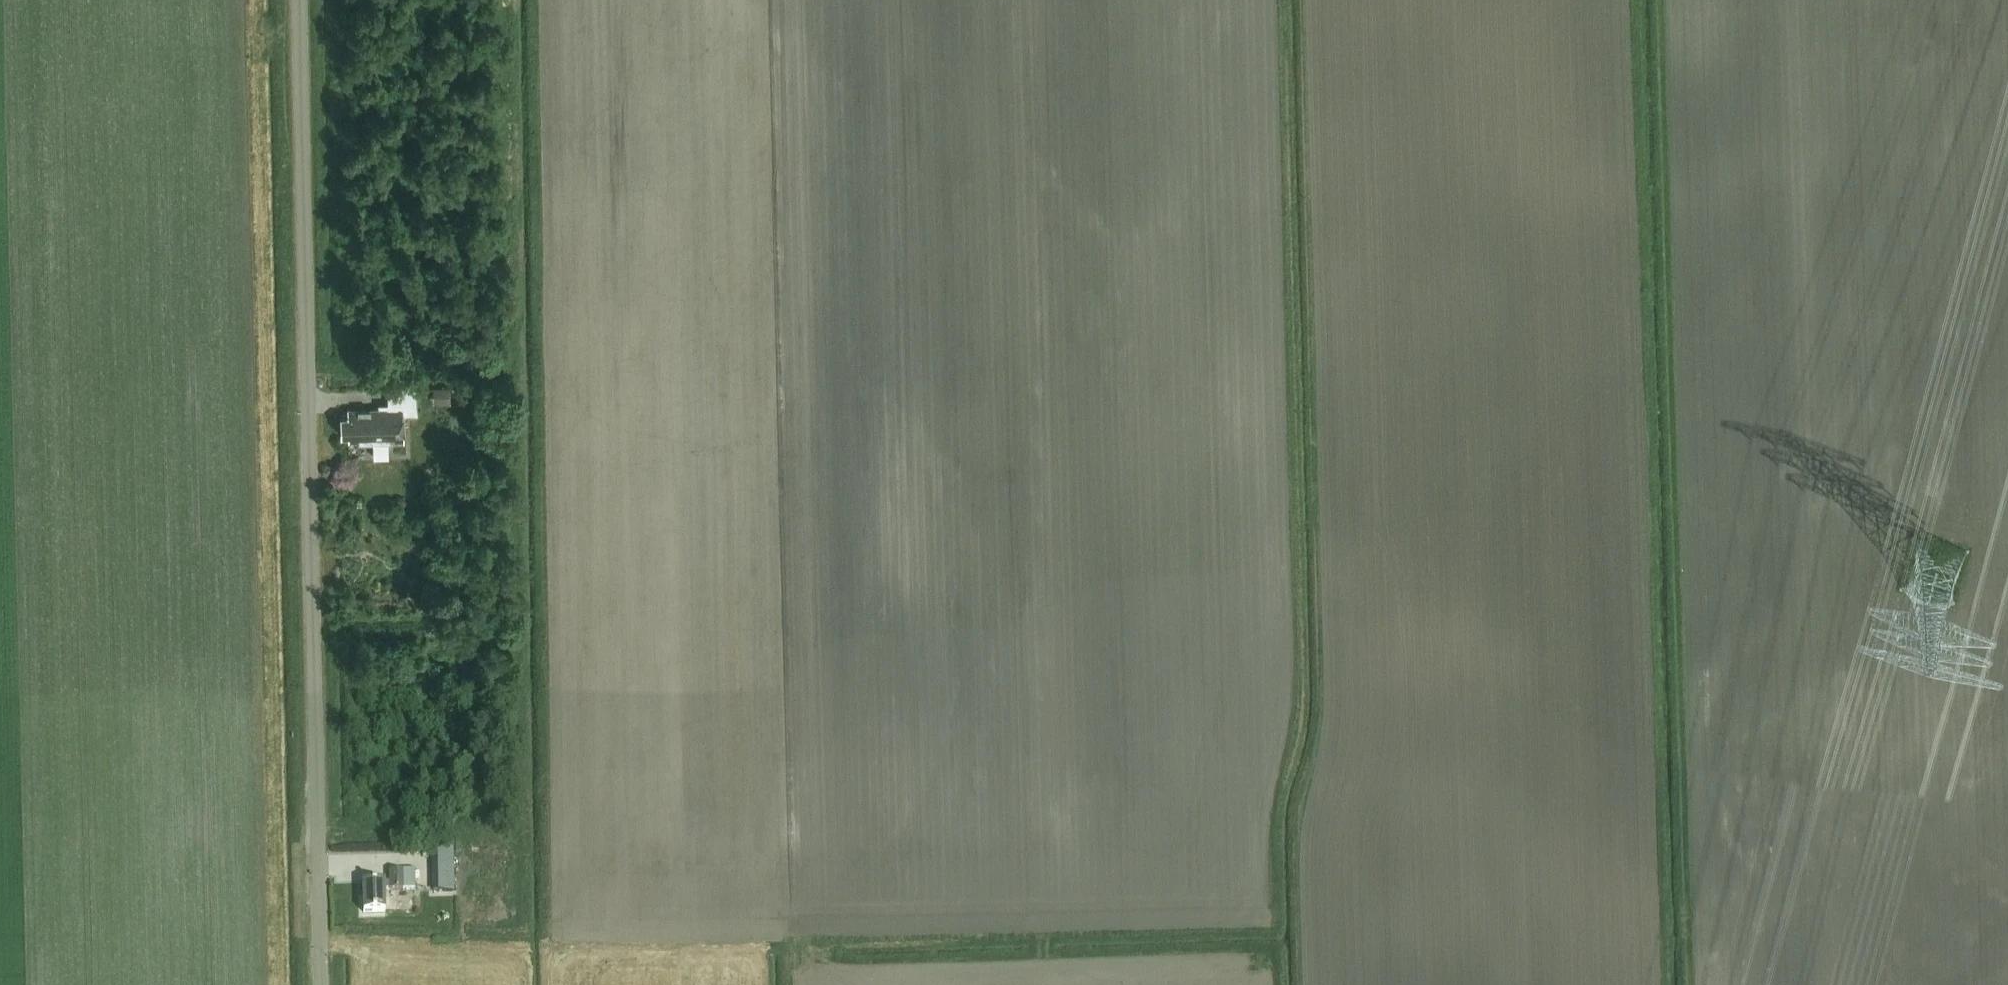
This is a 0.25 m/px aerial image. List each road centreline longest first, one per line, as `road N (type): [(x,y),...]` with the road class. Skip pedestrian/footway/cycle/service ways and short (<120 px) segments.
road 1 (unclassified): [(320,984),(298,0)]

